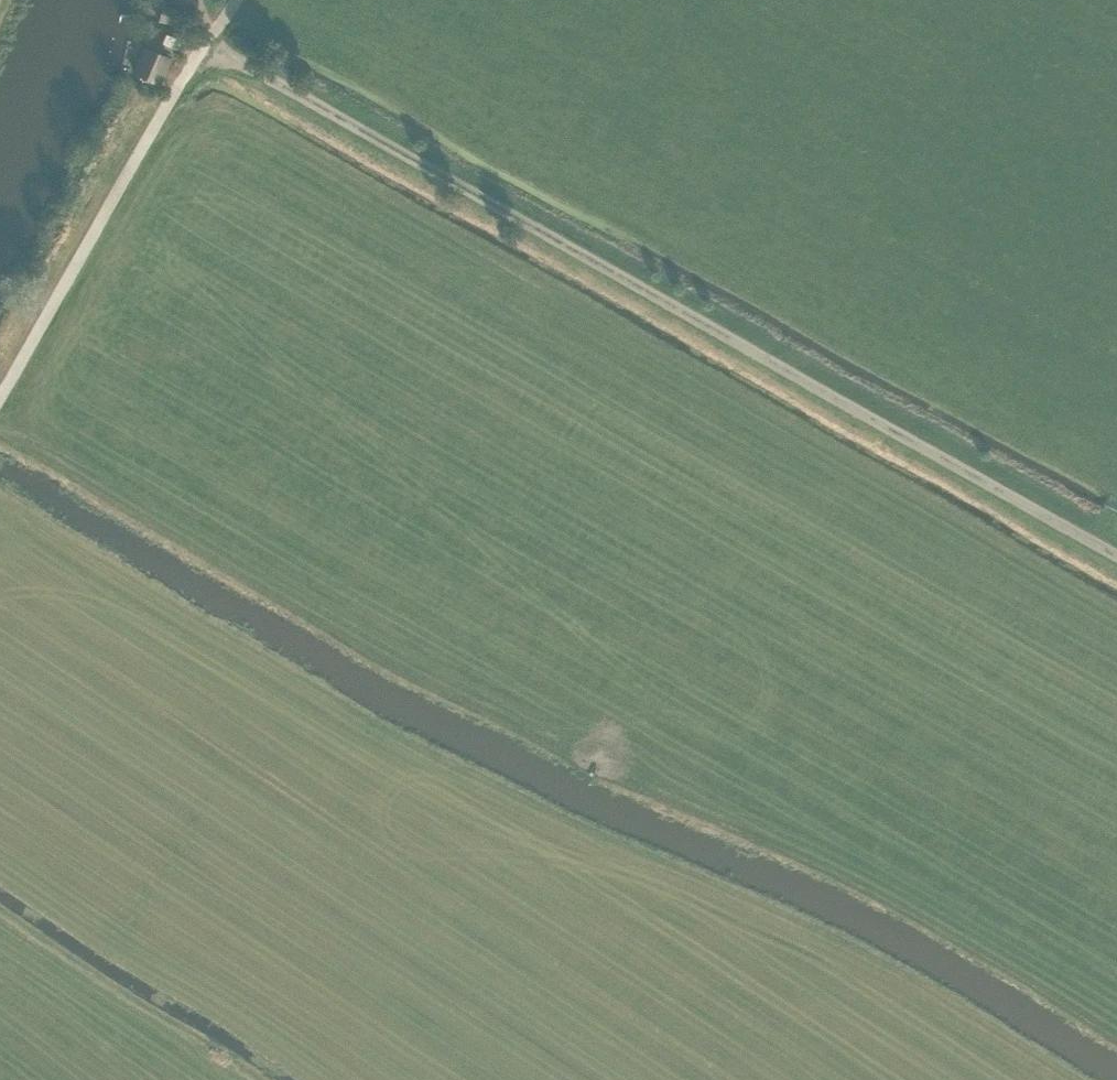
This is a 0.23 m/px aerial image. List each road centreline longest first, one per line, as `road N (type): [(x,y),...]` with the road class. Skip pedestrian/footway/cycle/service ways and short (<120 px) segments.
road 1 (unclassified): [(1116,555),(207,38)]
road 2 (track): [(207,38),(0,400)]

